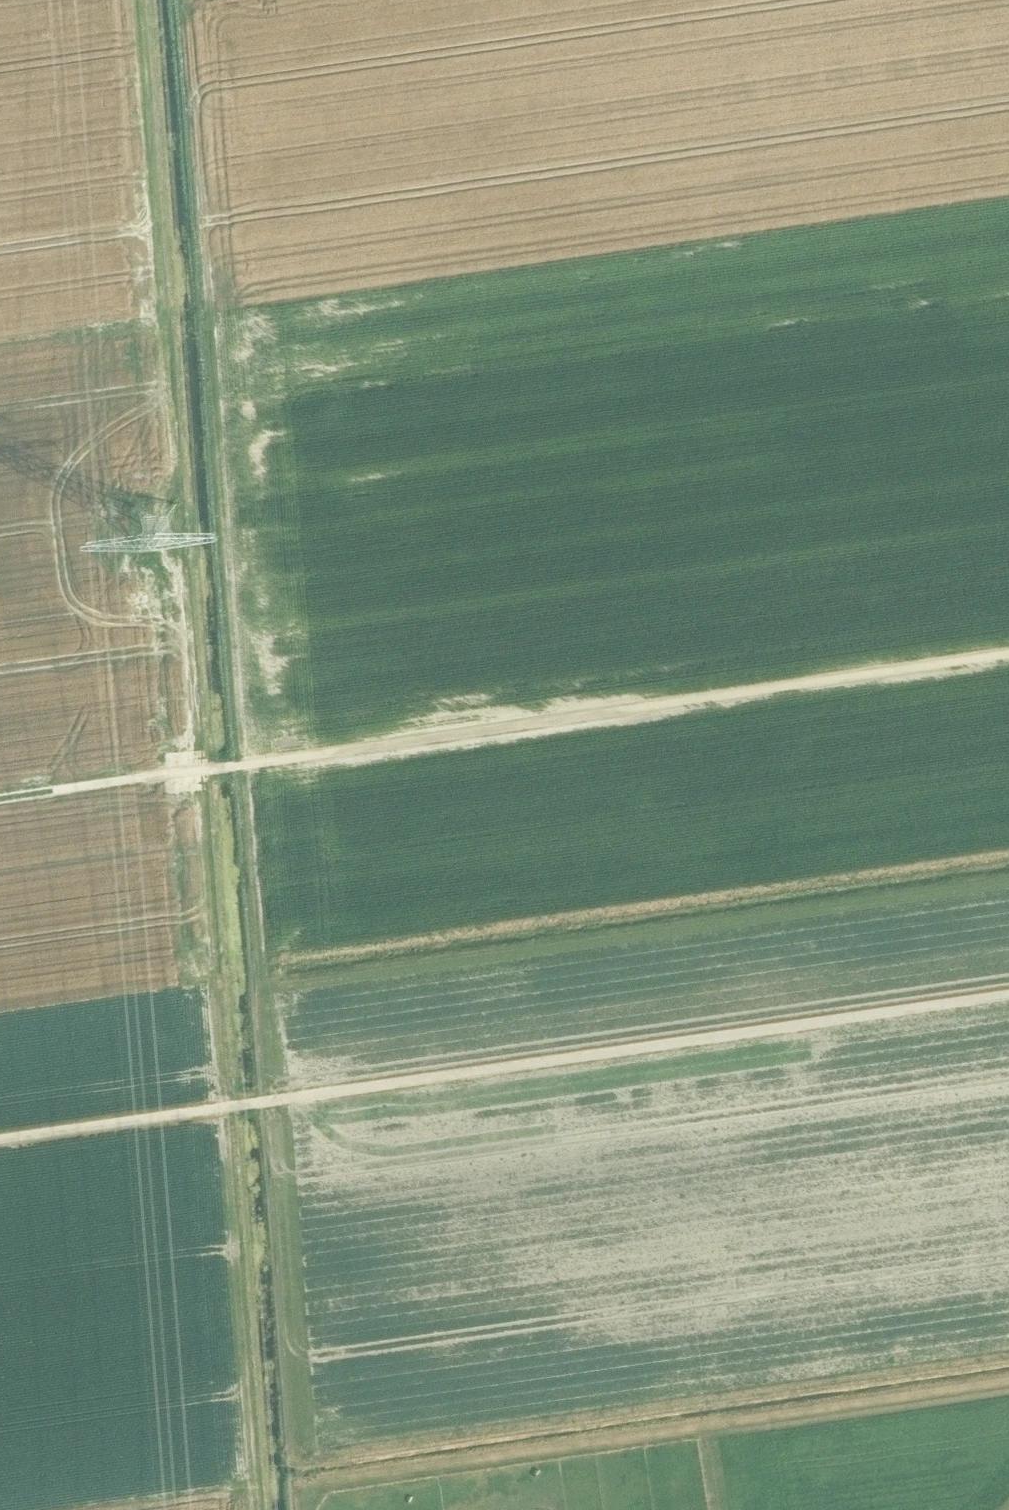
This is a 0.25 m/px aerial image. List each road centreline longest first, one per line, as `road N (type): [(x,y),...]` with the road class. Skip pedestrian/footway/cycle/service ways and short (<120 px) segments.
road 1 (track): [(0,802),(1008,653)]

